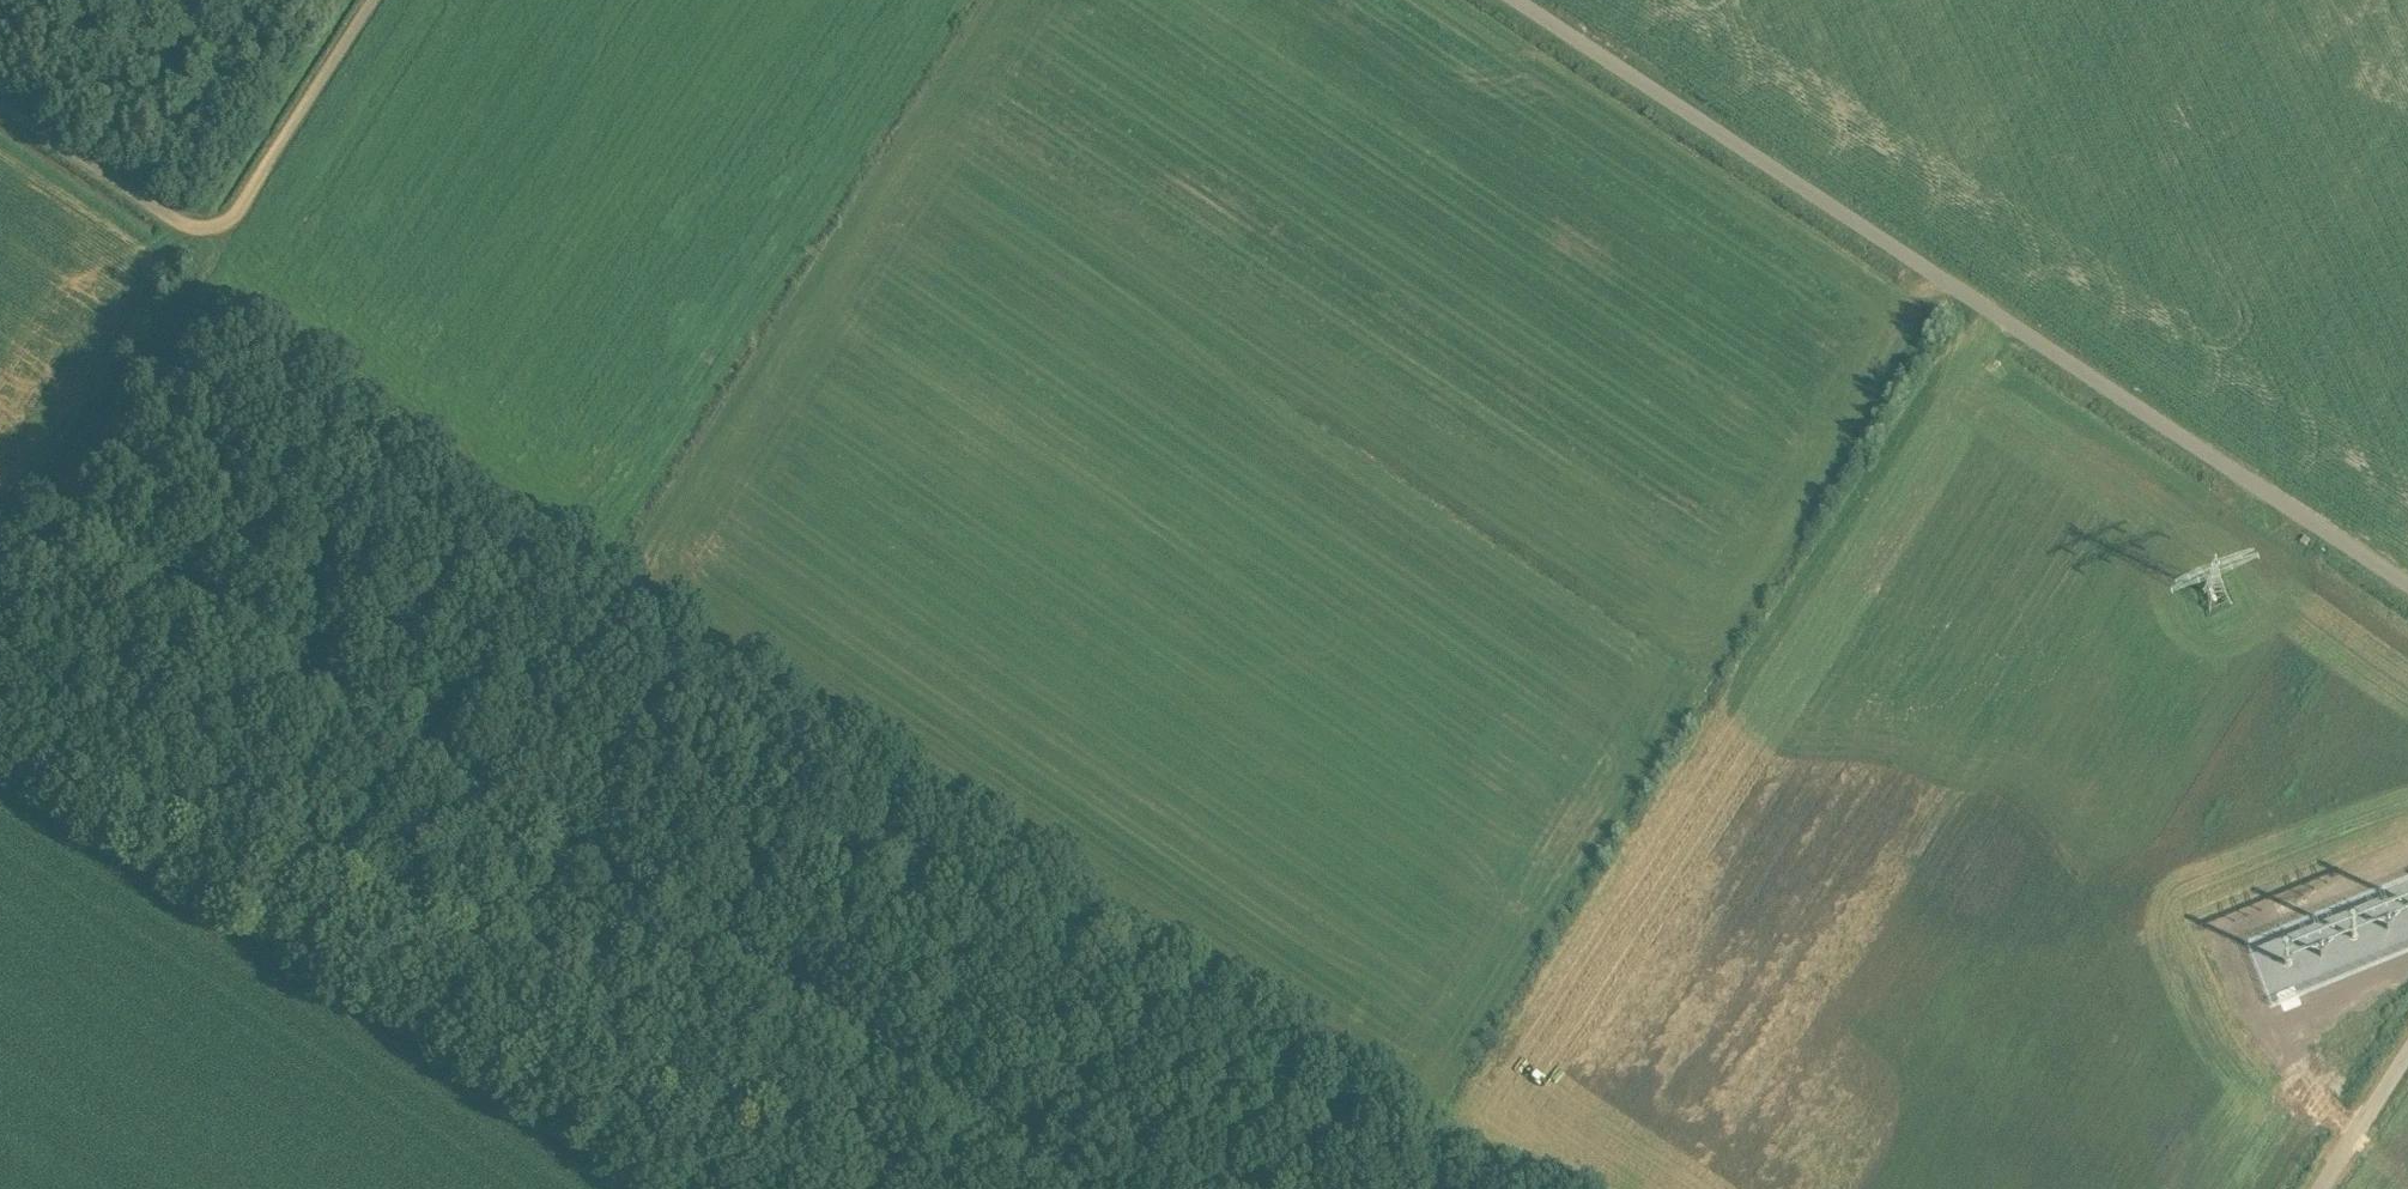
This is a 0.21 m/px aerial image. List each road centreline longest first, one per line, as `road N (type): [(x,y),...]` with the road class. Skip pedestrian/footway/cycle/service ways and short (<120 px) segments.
road 1 (unclassified): [(2407,581),(1526,0)]
road 2 (unclassified): [(2320,1188),(2407,1053)]

